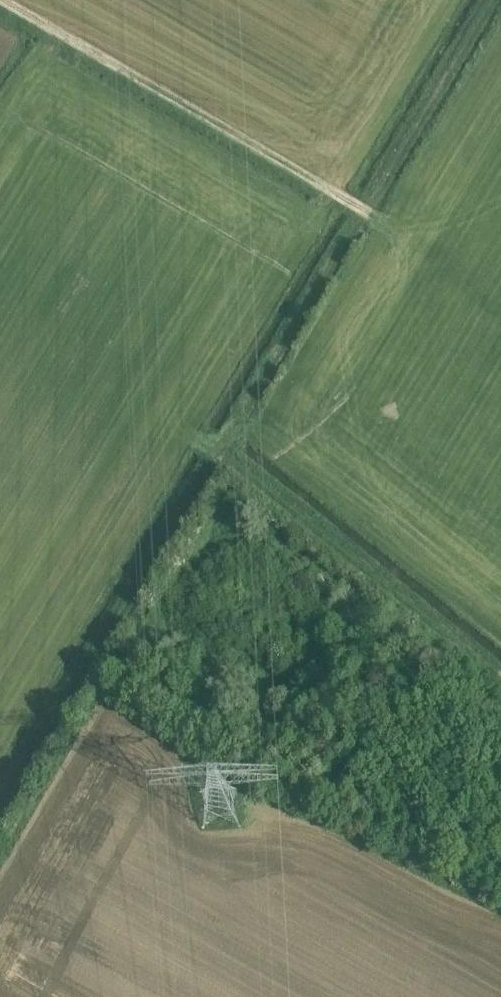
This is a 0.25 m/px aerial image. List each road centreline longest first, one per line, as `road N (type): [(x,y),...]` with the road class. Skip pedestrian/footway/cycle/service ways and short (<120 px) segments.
road 1 (track): [(371,211),(0,805)]
road 2 (track): [(7,0),(371,211)]
road 3 (track): [(500,687),(218,451)]
road 4 (track): [(371,211),(497,0)]

